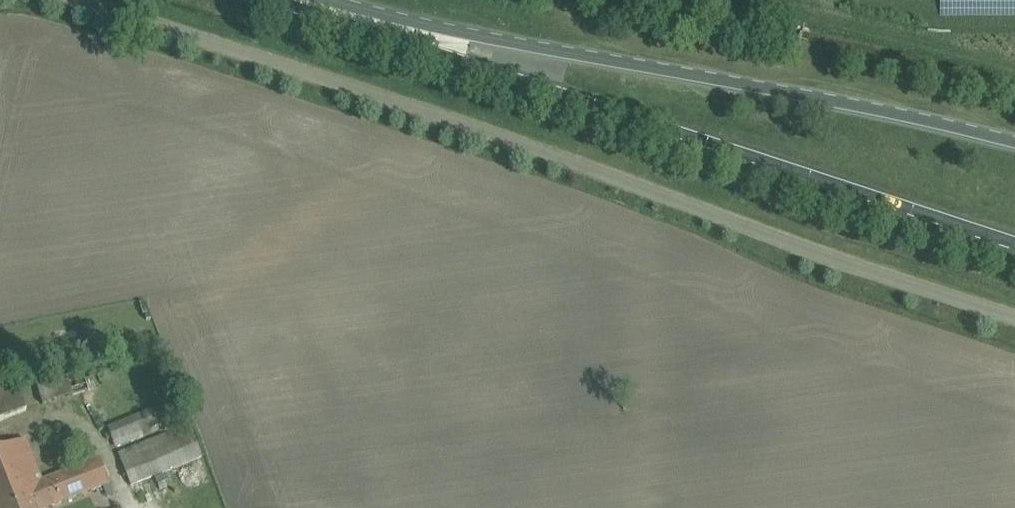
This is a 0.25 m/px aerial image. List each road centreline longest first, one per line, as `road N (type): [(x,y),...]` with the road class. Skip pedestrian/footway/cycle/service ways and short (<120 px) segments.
road 1 (unclassified): [(1014,318),(74,0)]
road 2 (primary): [(358,17),(1014,246)]
road 3 (primary): [(1014,143),(853,103),(358,17)]

